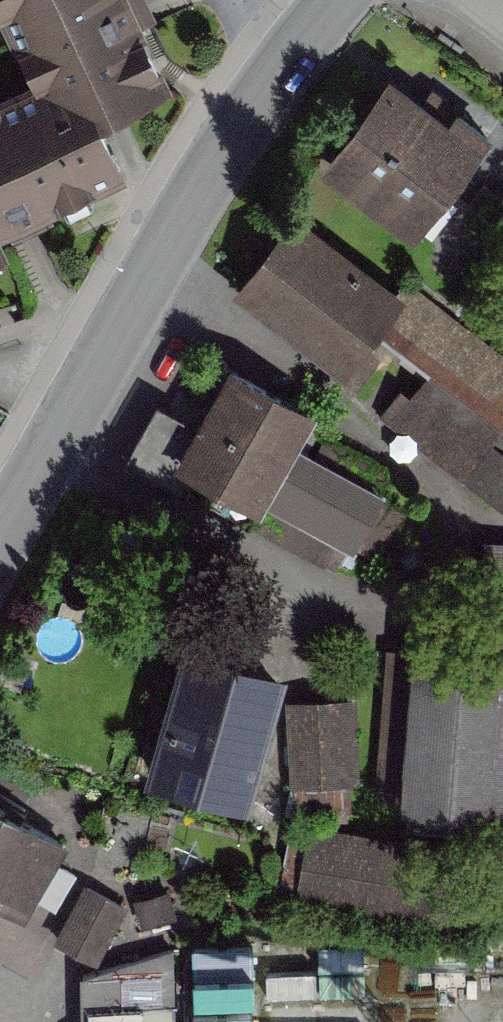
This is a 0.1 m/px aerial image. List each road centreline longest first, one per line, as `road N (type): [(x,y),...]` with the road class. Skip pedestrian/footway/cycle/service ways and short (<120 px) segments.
road 1 (tertiary): [(0,536),(230,138),(334,0)]

